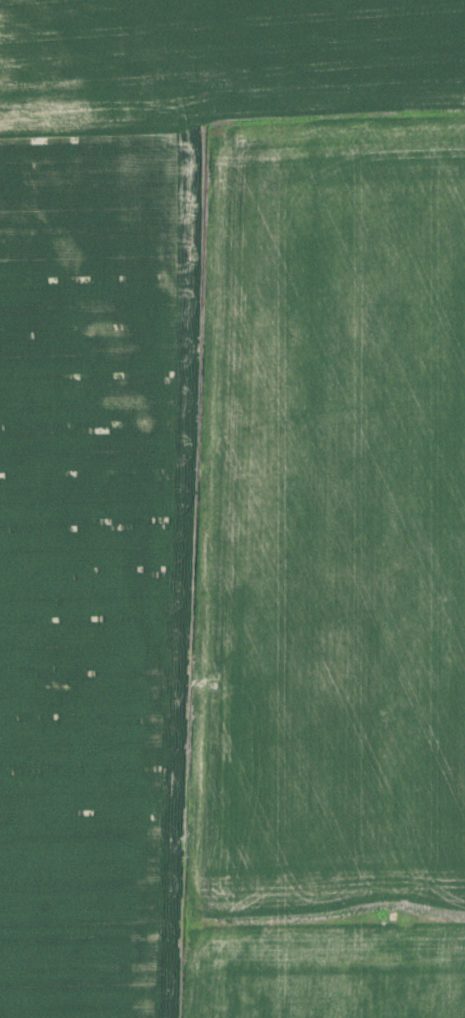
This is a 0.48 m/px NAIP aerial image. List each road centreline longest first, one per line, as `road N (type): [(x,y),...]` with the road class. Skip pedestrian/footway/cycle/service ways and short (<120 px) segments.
road 1 (track): [(464,115),(224,127),(214,135),(187,908)]

